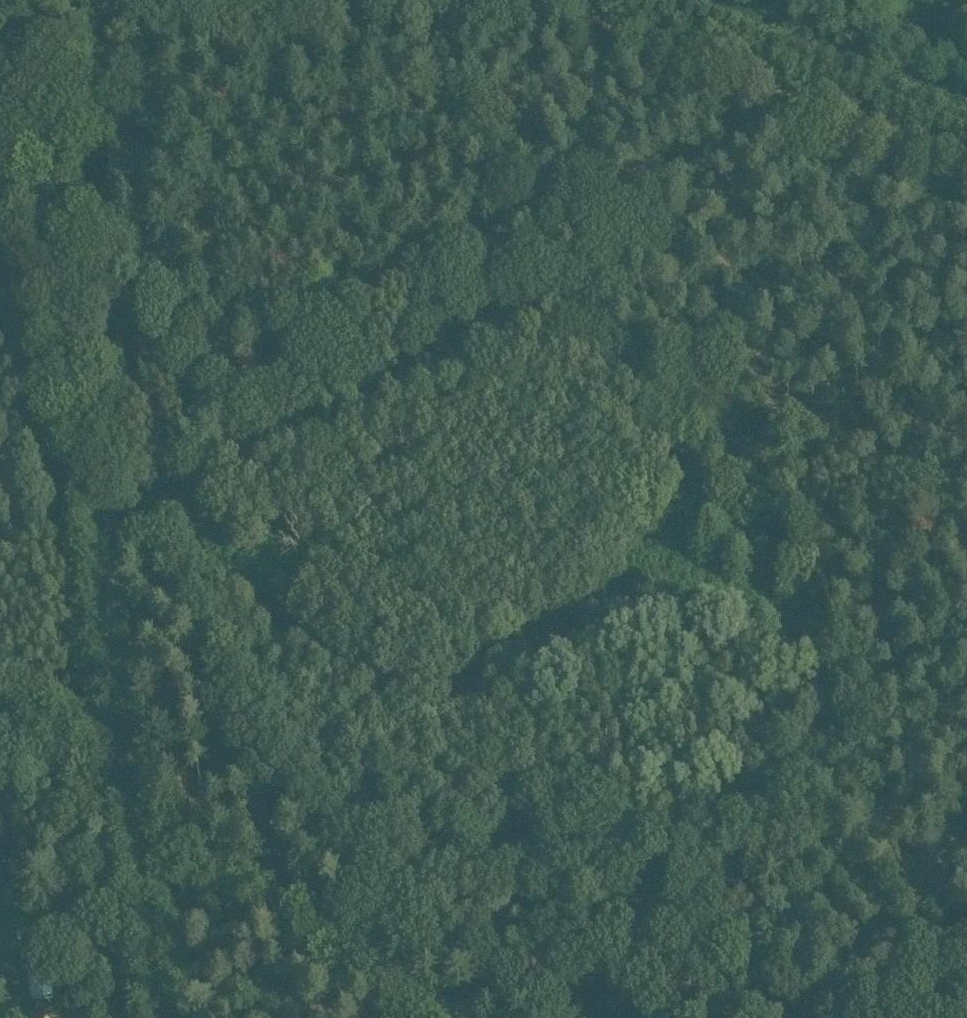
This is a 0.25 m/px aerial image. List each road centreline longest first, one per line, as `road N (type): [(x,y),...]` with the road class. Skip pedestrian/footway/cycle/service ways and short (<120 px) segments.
road 1 (track): [(21,0),(124,794)]
road 2 (track): [(0,702),(438,1017)]
road 3 (unclassified): [(509,0),(966,184)]
road 4 (unclassified): [(813,1017),(966,828)]
road 5 (track): [(156,1017),(124,794)]

